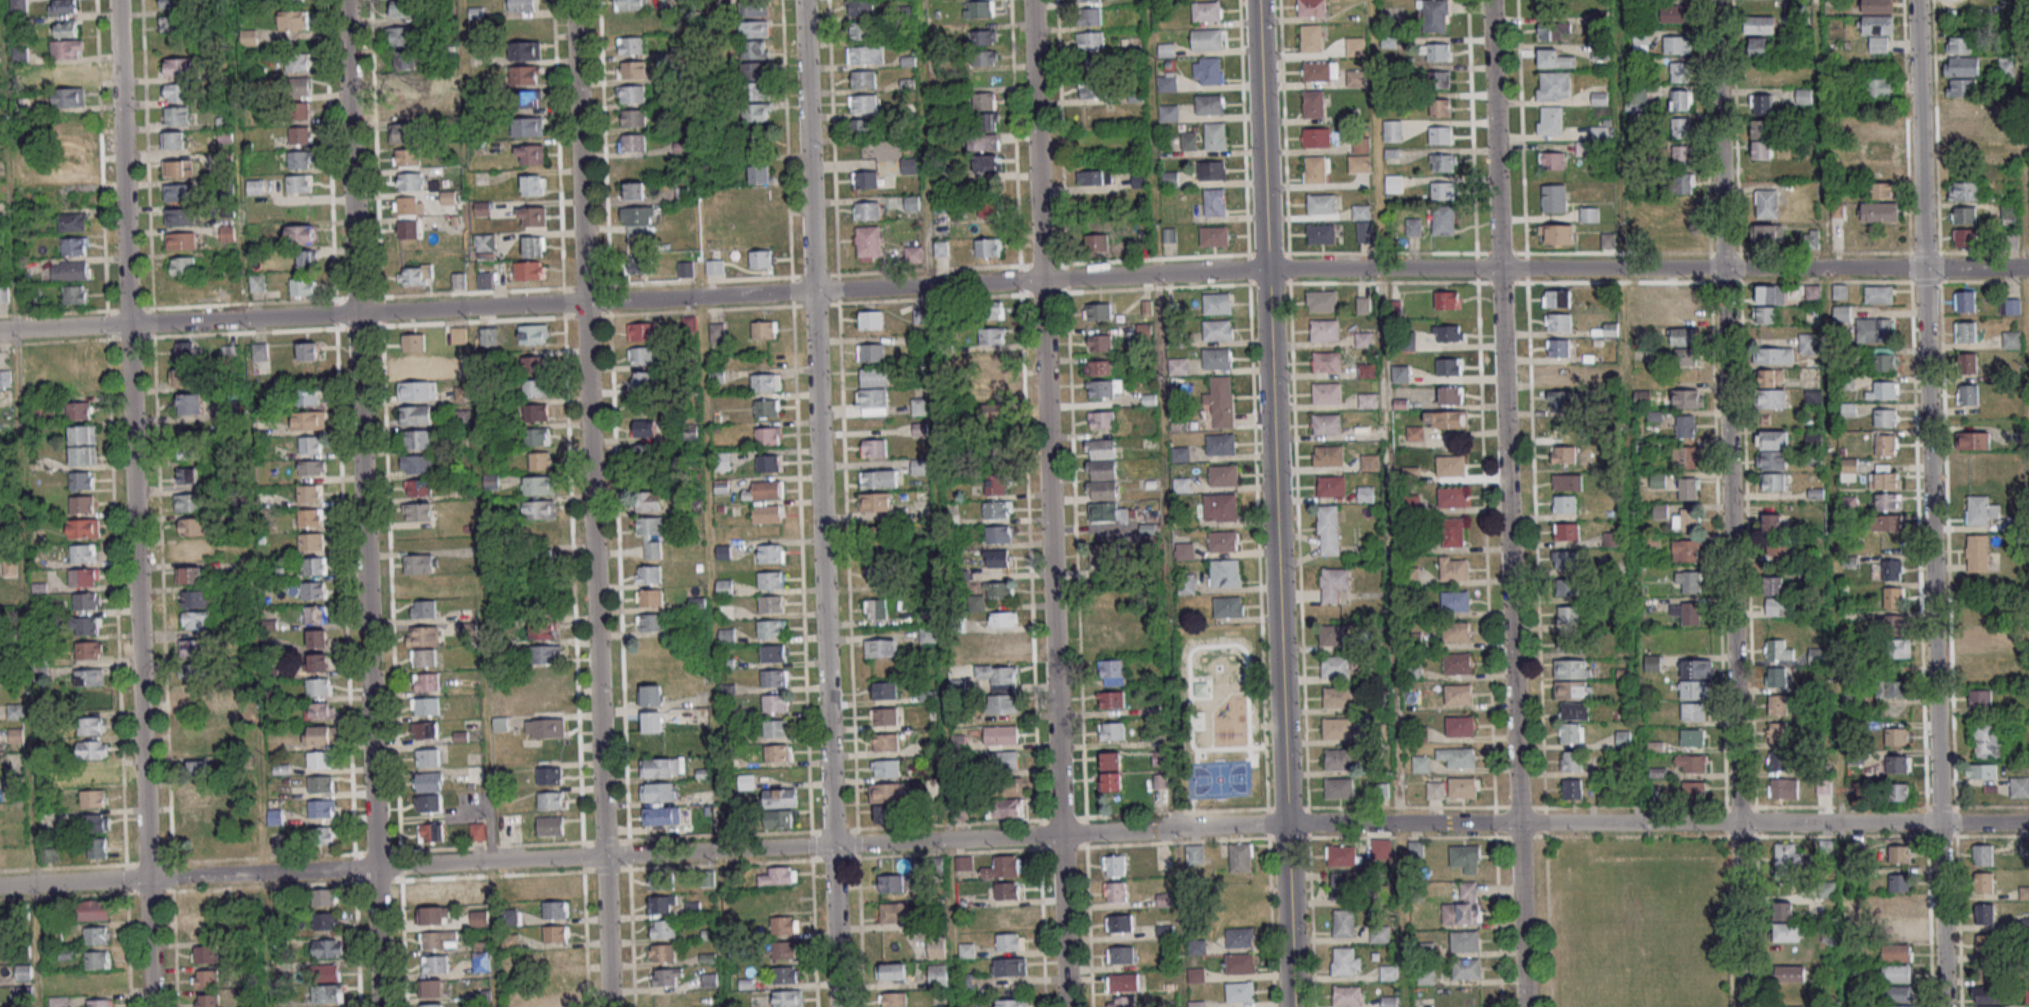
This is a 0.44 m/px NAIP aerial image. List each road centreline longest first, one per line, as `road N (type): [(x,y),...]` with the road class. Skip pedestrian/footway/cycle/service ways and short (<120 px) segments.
road 1 (residential): [(0,887),(1286,822),(2028,823)]
road 2 (residential): [(2028,268),(1267,270),(0,331)]
road 3 (residential): [(1525,1006),(1489,0)]
road 4 (residential): [(1067,1006),(1032,0)]
road 5 (residential): [(347,0),(381,1006)]
road 6 (residential): [(609,1006),(575,0)]
road 7 (residential): [(804,0),(838,1006)]
road 8 (residential): [(152,1006),(118,0)]
road 9 (residential): [(1945,1006),(1917,0)]
road 10 (residential): [(1716,0),(1744,1006)]
road 11 (tertiary): [(1278,591),(1258,0)]
road 12 (tertiary): [(1286,822),(1278,591)]
road 13 (tertiary): [(1292,1006),(1286,822)]

